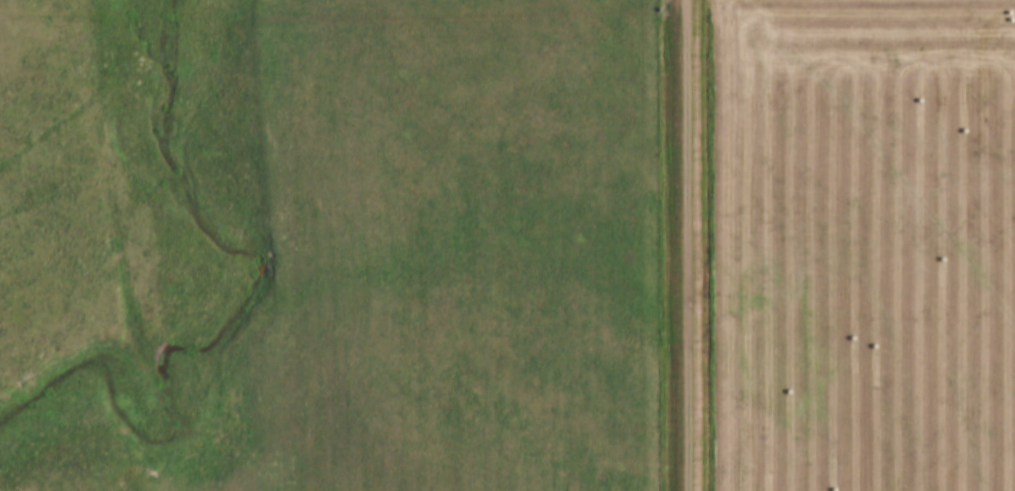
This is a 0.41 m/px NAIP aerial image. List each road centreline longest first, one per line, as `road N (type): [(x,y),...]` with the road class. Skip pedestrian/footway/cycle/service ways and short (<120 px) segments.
road 1 (track): [(692,490),(691,0)]

